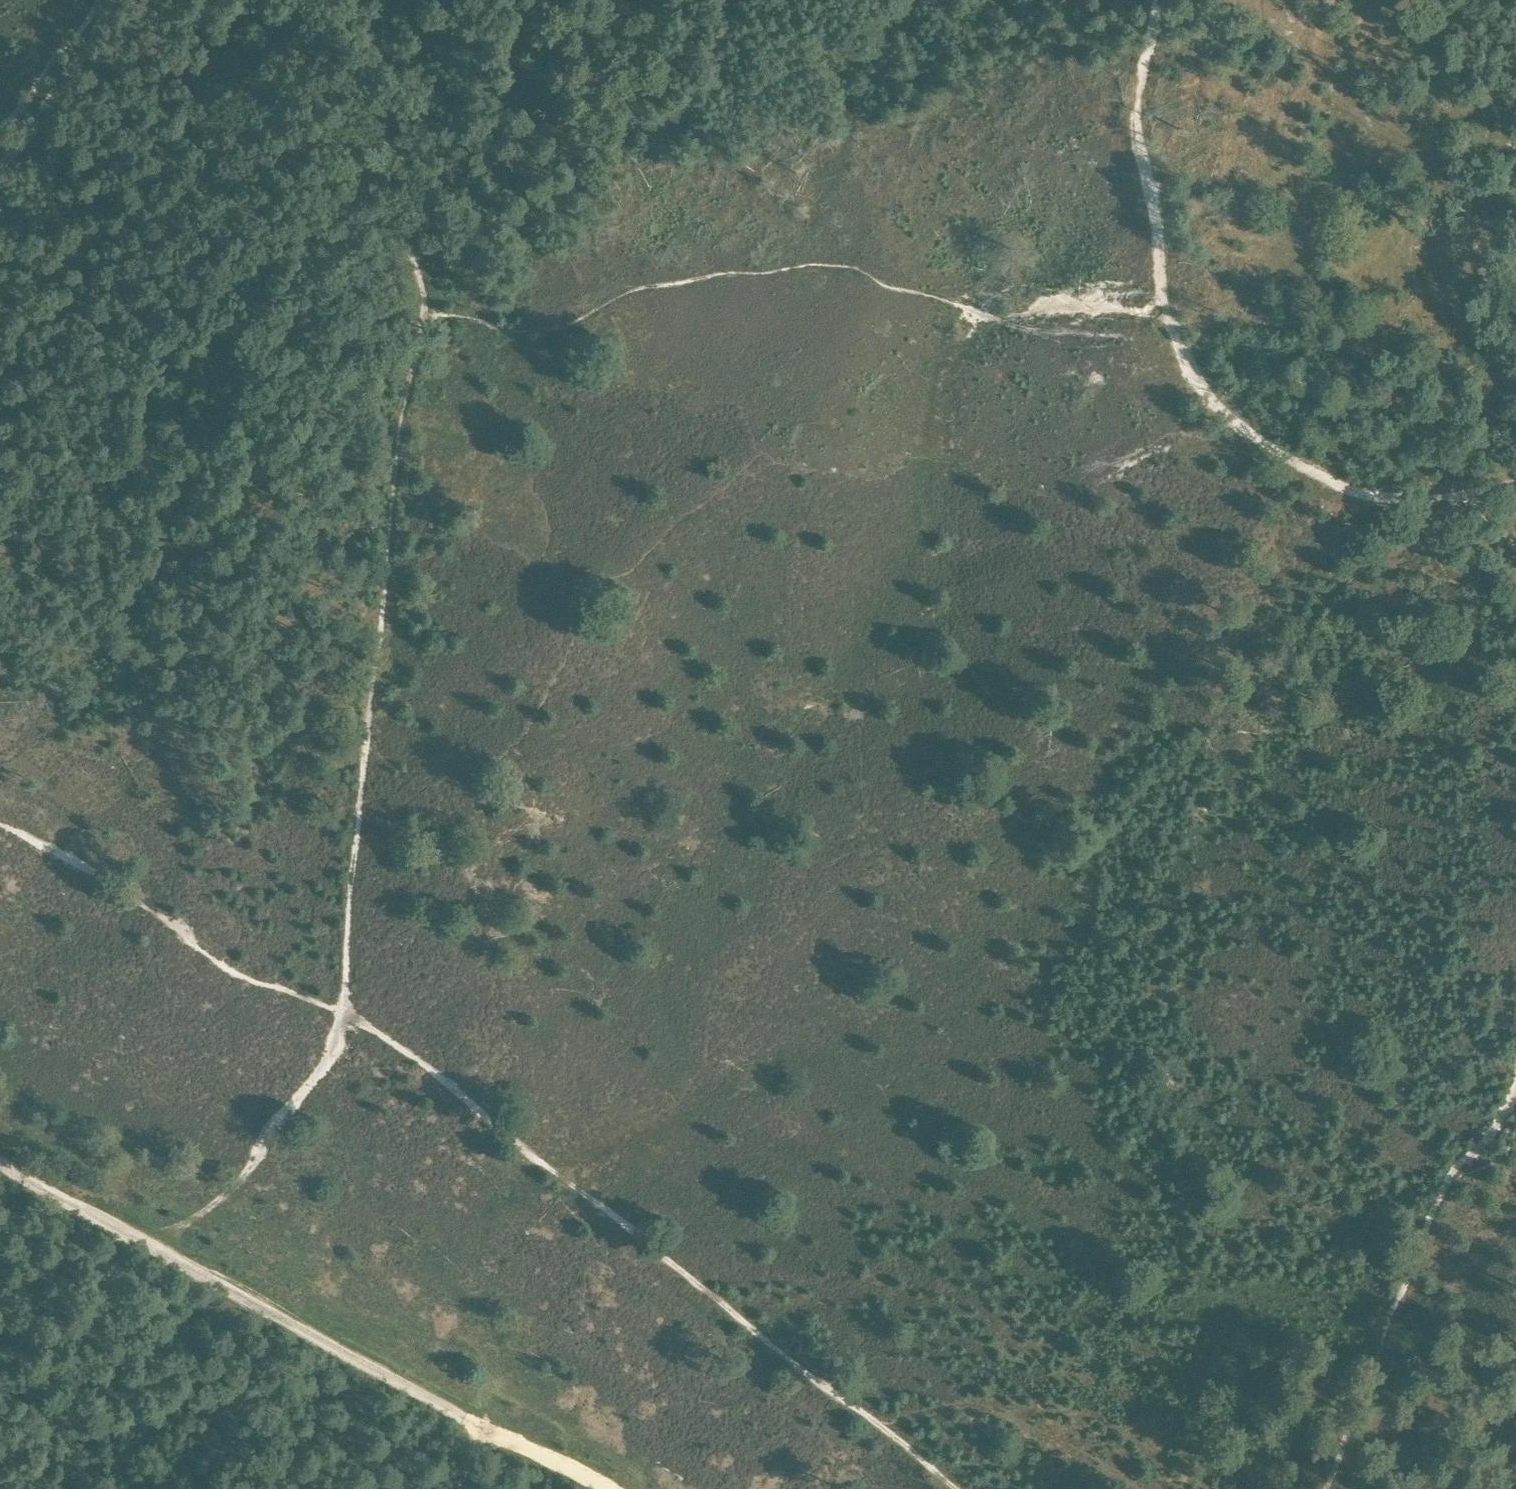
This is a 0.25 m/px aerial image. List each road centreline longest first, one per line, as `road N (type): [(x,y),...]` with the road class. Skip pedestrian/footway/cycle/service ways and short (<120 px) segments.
road 1 (track): [(389,0),(383,33),(398,233),(416,267),(424,314),(397,438),(341,1015)]
road 2 (track): [(341,1015),(402,1049),(961,1488)]
road 3 (track): [(1515,482),(1454,495),(1377,497),(1324,478),(1231,419),(1203,383),(1170,322),(1139,140),(1137,91),(1157,0)]
road 4 (track): [(151,1244),(443,1409),(609,1488)]
road 5 (track): [(341,1015),(319,1079),(285,1111),(225,1198),(151,1244),(116,1224)]
road 6 (track): [(116,1224),(0,1167)]

